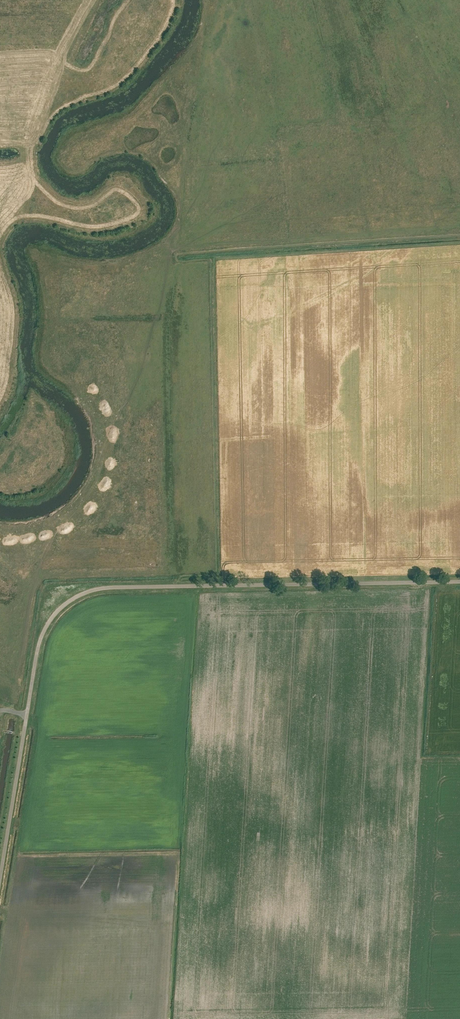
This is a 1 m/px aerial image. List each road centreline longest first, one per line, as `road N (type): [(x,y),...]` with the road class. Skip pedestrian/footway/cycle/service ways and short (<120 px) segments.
road 1 (unclassified): [(0,880),(39,642),(66,603),(107,588),(459,582)]
road 2 (track): [(459,236),(177,254)]

